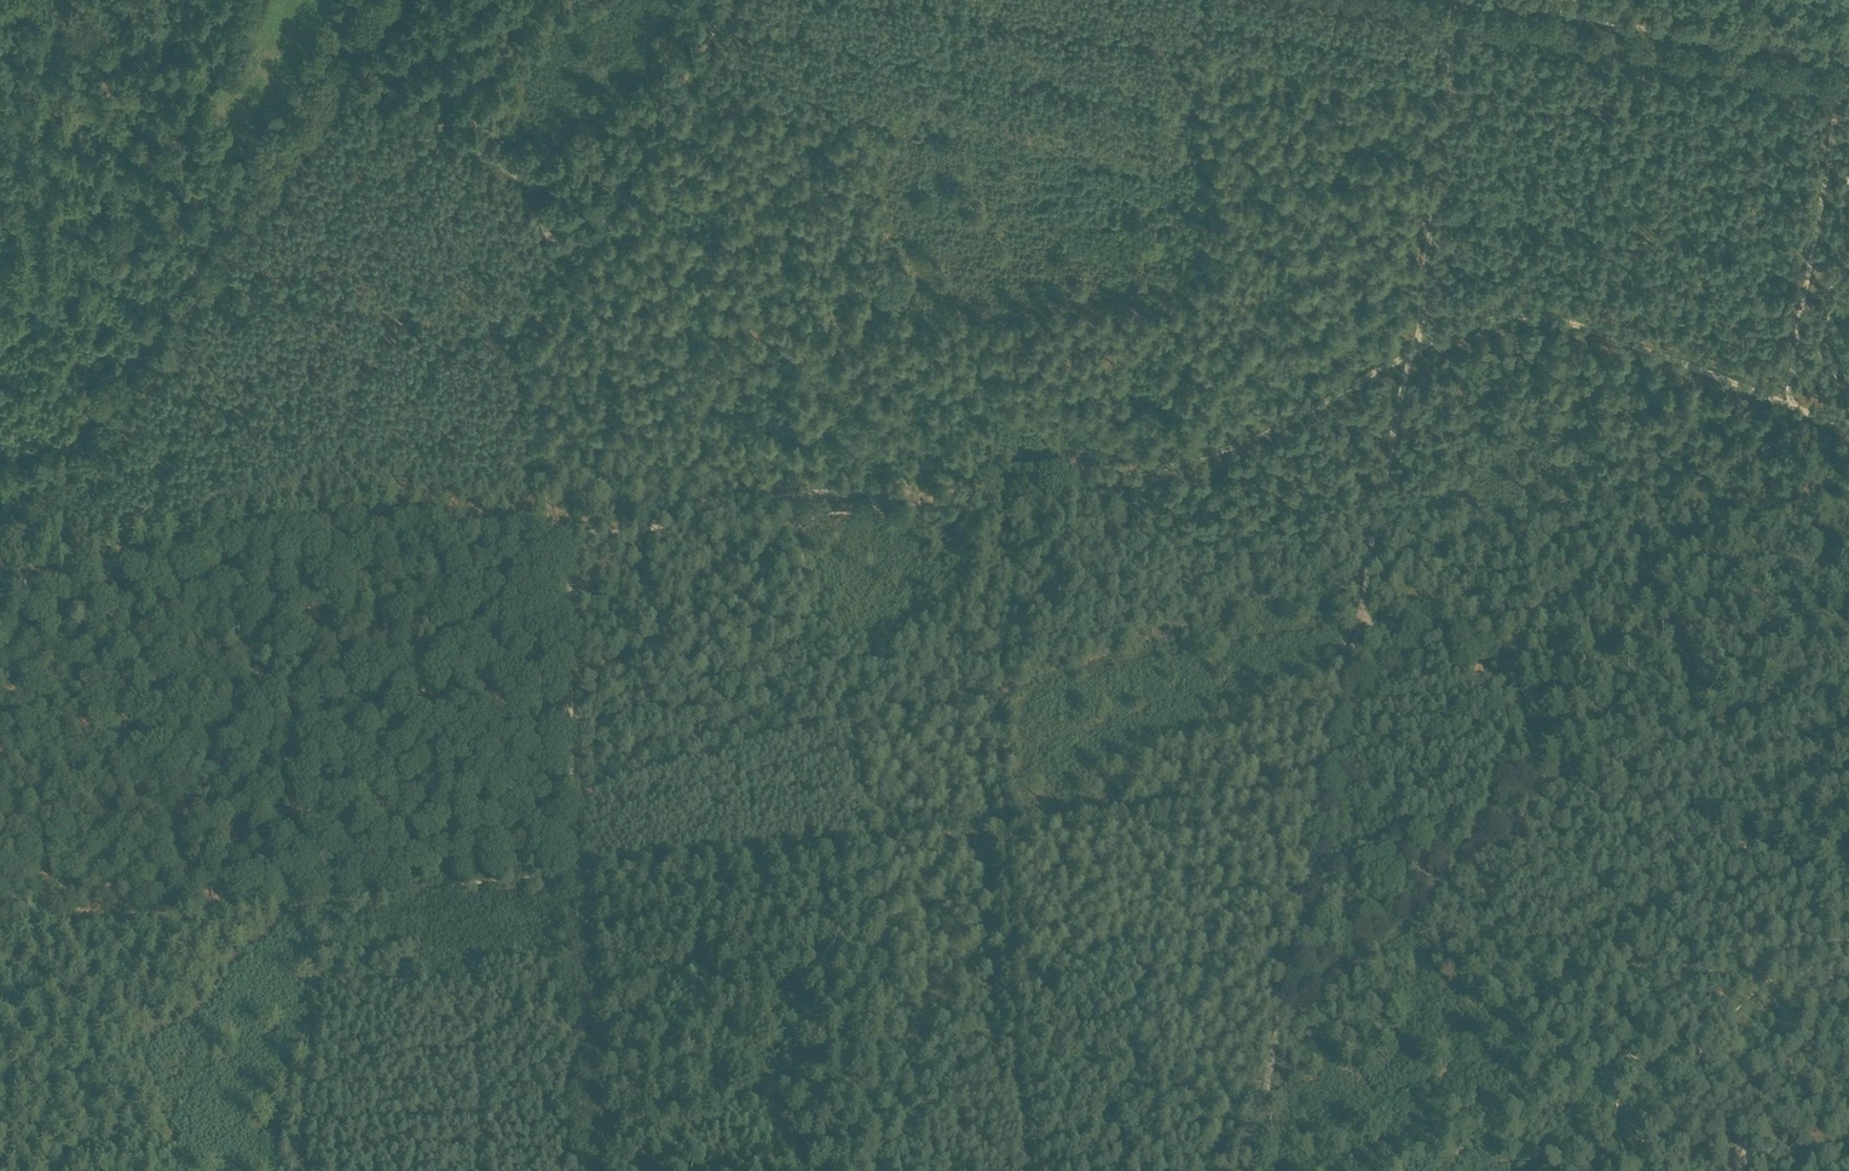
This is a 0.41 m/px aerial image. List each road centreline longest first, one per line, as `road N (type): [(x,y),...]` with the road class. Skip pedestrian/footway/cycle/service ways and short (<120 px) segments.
road 1 (track): [(0,562),(328,63),(434,106),(525,185),(566,256),(726,0)]
road 2 (track): [(1848,420),(1758,398),(1562,318),(1528,313),(1493,317),(1258,438),(1168,468),(1033,491),(862,494)]
road 3 (track): [(577,870),(1313,790)]
road 4 (track): [(1462,0),(1412,358),(1360,621)]
road 5 (track): [(1360,621),(1300,845),(1249,1170)]
road 6 (track): [(340,521),(643,529),(788,494),(862,494)]
road 7 (track): [(1848,874),(1732,832),(1544,783),(1508,654)]
road 8 (track): [(0,891),(147,696),(175,622),(179,549)]
road 9 (track): [(1848,59),(1501,0)]
road 10 (track): [(1781,402),(1845,81)]
road 11 (track): [(566,256),(542,340),(550,530)]
road 12 (track): [(563,531),(572,787)]
road 13 (track): [(179,549),(0,587)]
road 14 (track): [(577,870),(582,1040)]
road 15 (track): [(340,521),(179,549)]
road 16 (track): [(1360,621),(1508,654)]
road 17 (track): [(582,1040),(586,1170)]

